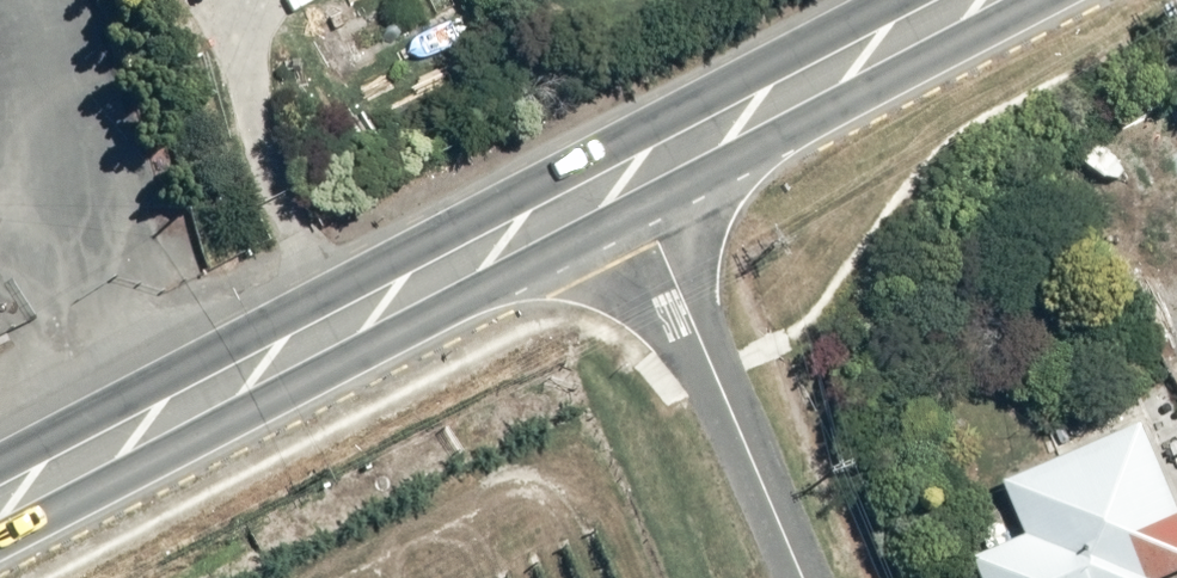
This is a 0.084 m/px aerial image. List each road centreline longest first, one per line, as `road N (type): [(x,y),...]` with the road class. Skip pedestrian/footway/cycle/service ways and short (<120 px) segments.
road 1 (primary): [(643,210),(0,544)]
road 2 (primary): [(0,462),(609,146)]
road 3 (primary): [(1050,0),(643,210)]
road 4 (unclassified): [(802,577),(643,210)]
road 5 (primary): [(609,146),(888,0)]

